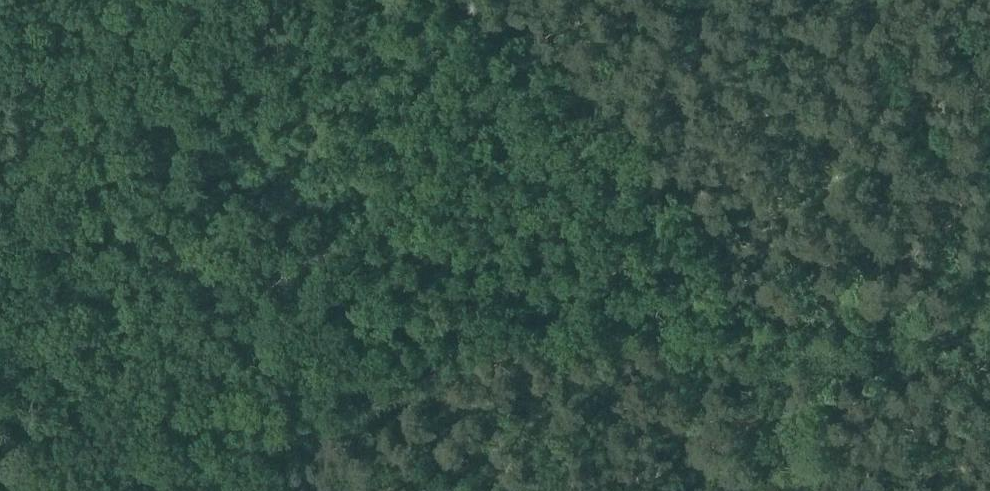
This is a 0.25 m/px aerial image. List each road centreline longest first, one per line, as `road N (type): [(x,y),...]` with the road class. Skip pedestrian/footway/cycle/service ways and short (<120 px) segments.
road 1 (track): [(9,490),(210,374),(299,346),(488,311),(744,313)]
road 2 (track): [(0,470),(15,437),(453,3)]
road 3 (track): [(453,3),(576,72),(682,187),(744,313)]
road 4 (track): [(744,313),(989,352)]

